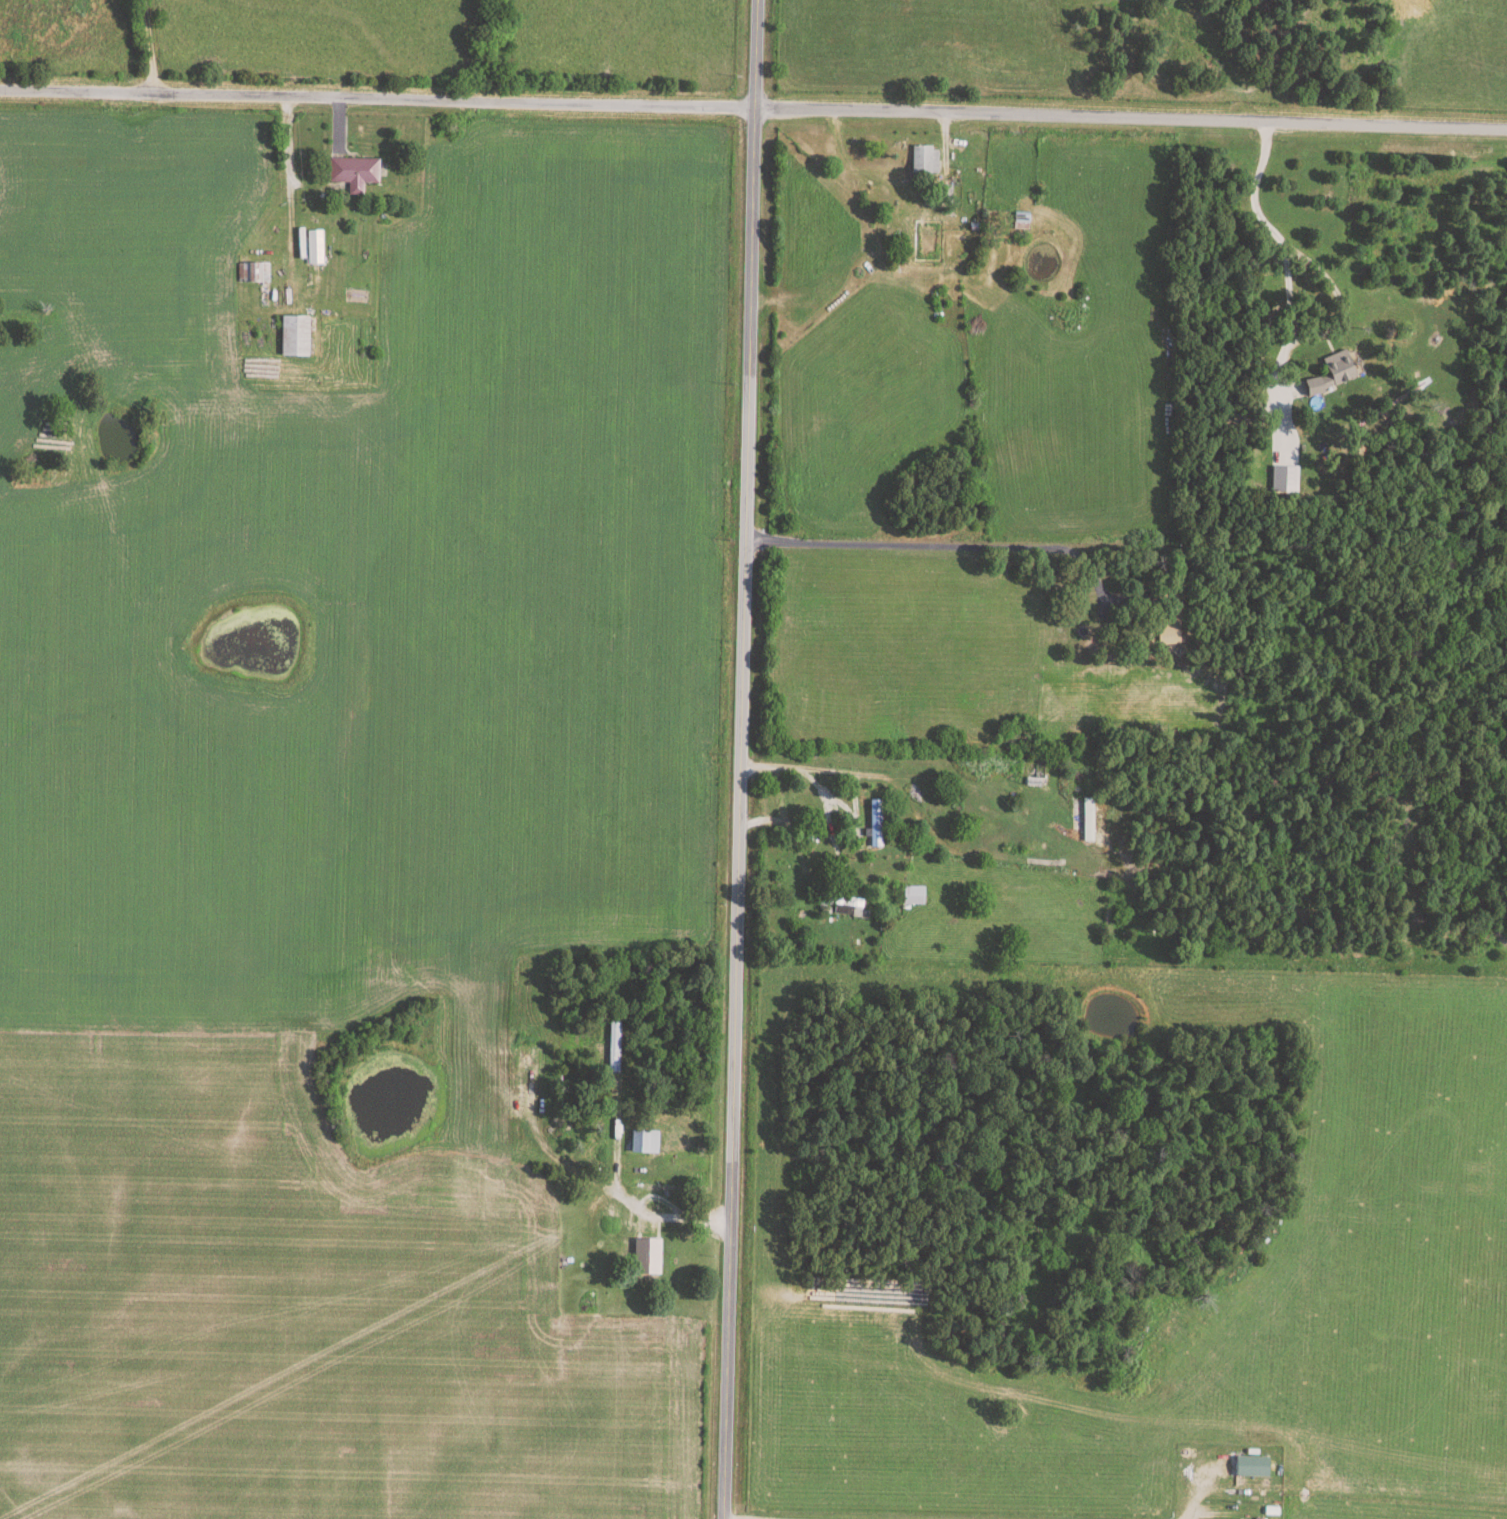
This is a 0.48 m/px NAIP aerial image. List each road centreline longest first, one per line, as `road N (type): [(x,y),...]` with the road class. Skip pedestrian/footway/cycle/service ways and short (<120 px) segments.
road 1 (tertiary): [(726,1518),(759,0)]
road 2 (residential): [(1506,132),(0,91)]

